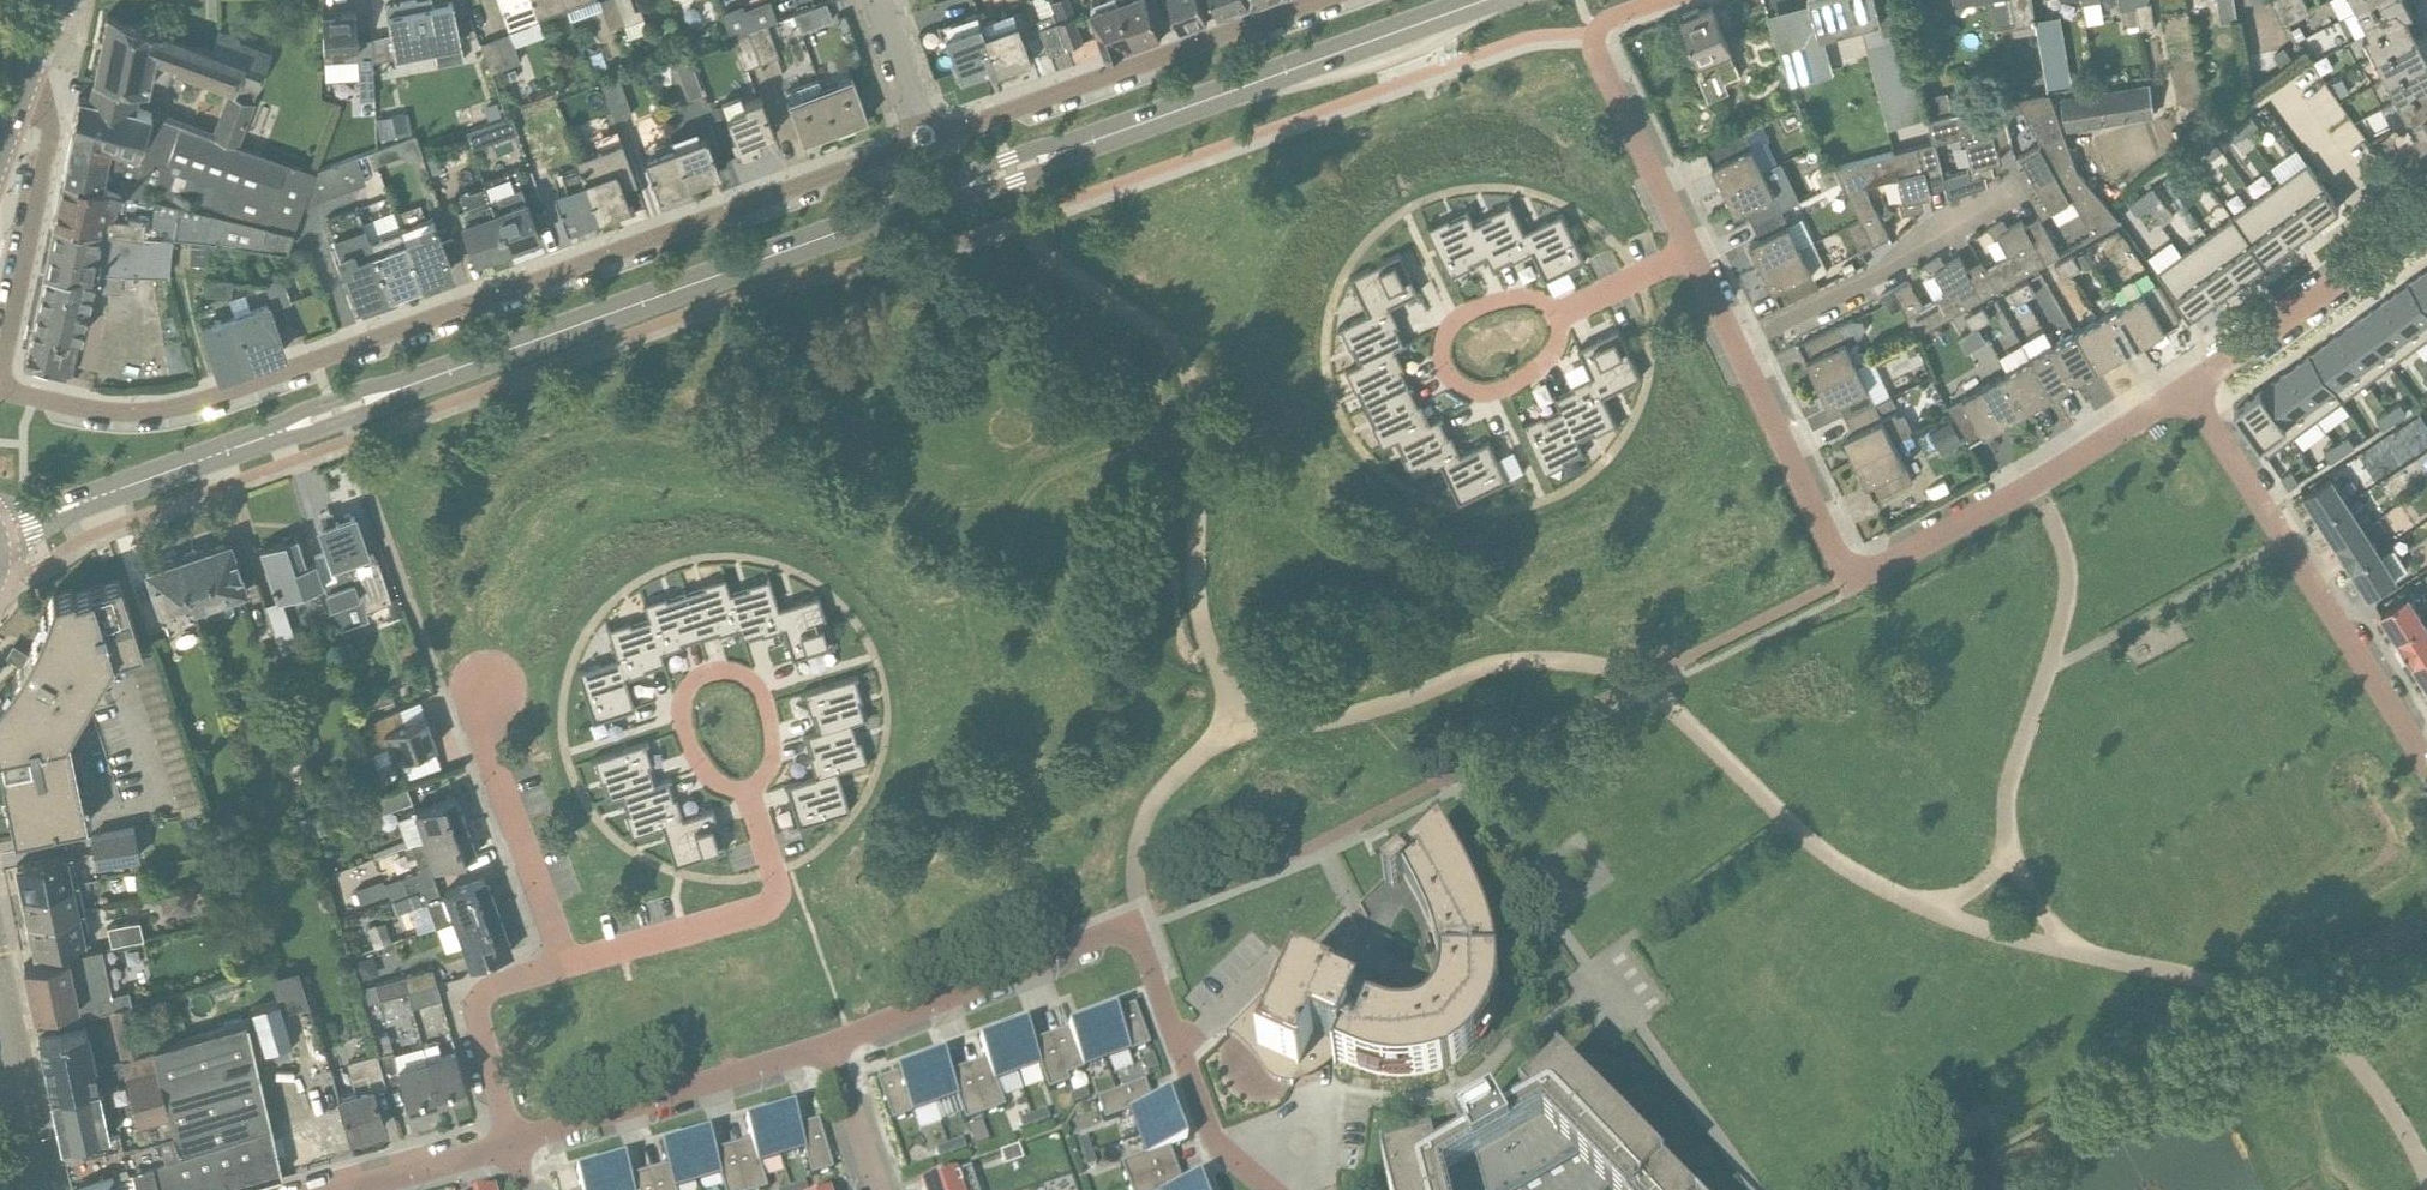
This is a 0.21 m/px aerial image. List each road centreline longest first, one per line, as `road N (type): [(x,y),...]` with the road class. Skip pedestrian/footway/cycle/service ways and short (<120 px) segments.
road 1 (tertiary): [(0,531),(1483,0)]
road 2 (residential): [(928,141),(189,405),(110,412),(0,390)]
road 3 (residential): [(2426,763),(2189,387)]
road 4 (residential): [(1318,0),(928,141)]
road 5 (residential): [(1854,573),(2036,484),(2189,387)]
road 6 (residential): [(748,792),(778,888),(774,902),(554,961)]
road 7 (residential): [(510,1142),(829,1044)]
road 8 (residential): [(748,792),(714,782),(684,730),(682,698),(710,670),(738,671),(761,689),(772,747),(760,784)]
road 9 (residential): [(1558,314),(1524,298),(1476,307),(1446,331),(1443,366),(1468,390),(1502,390),(1548,358),(1561,325)]
road 10 (residential): [(1695,253),(1596,49),(1607,20),(1663,0)]
road 11 (residential): [(0,378),(53,137),(32,73)]
road 12 (residential): [(2013,192),(1739,345)]
road 13 (residential): [(1270,1189),(1216,1147),(1143,947),(1117,931)]
road 14 (residential): [(829,1044),(1117,931)]
road 15 (residential): [(554,961),(557,936),(480,710),(484,683)]
road 16 (residential): [(2189,387),(2426,218)]
road 17 (residential): [(1854,573),(1839,558),(1739,345)]
road 18 (residential): [(510,1142),(475,1003),(487,989),(554,961)]
road 19 (residential): [(45,1189),(0,980)]
road 20 (residential): [(341,1189),(510,1142)]
road 21 (residential): [(880,1189),(829,1044)]
road 22 (residential): [(1695,253),(1558,314)]
road 23 (residential): [(928,141),(877,0)]

